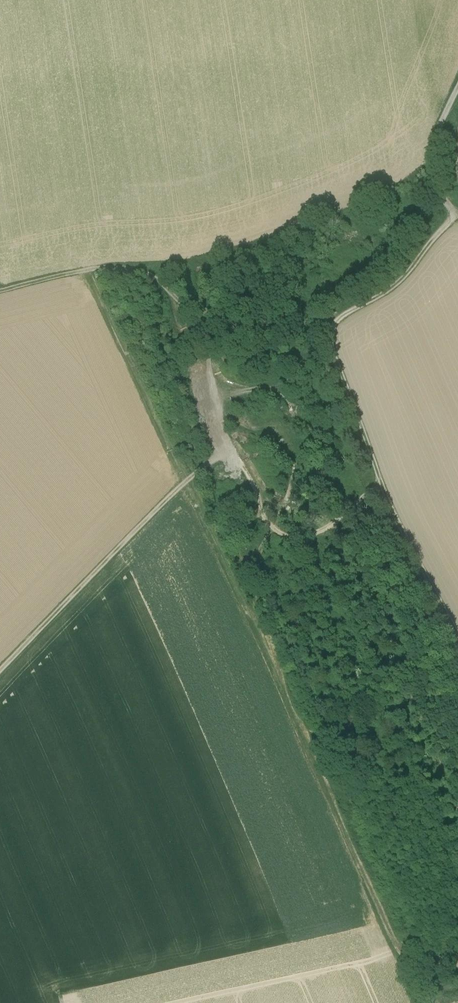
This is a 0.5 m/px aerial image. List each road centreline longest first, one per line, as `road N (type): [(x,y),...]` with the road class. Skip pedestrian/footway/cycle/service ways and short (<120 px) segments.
road 1 (track): [(226,451),(202,326),(166,287),(143,272),(109,268),(0,292)]
road 2 (track): [(334,520),(457,829)]
road 3 (track): [(0,673),(226,451)]
road 4 (track): [(389,493),(298,540),(270,529),(226,451)]
road 5 (track): [(389,493),(332,323)]
road 6 (track): [(332,323),(401,281),(457,218)]
road 7 (track): [(457,629),(389,493)]
road 8 (track): [(457,91),(434,161),(454,218)]

